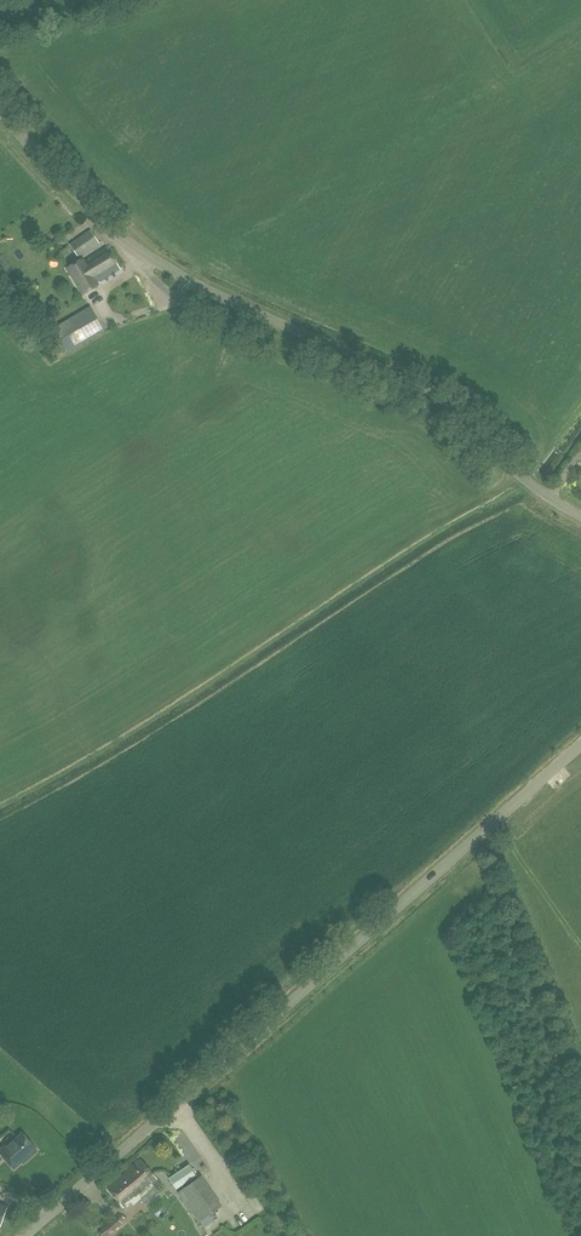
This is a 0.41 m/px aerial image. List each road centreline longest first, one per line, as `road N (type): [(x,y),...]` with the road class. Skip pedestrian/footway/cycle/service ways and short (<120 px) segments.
road 1 (unclassified): [(23,1235),(580,745)]
road 2 (unclassified): [(580,513),(537,484),(495,434),(444,391),(149,252),(54,164),(0,86)]

